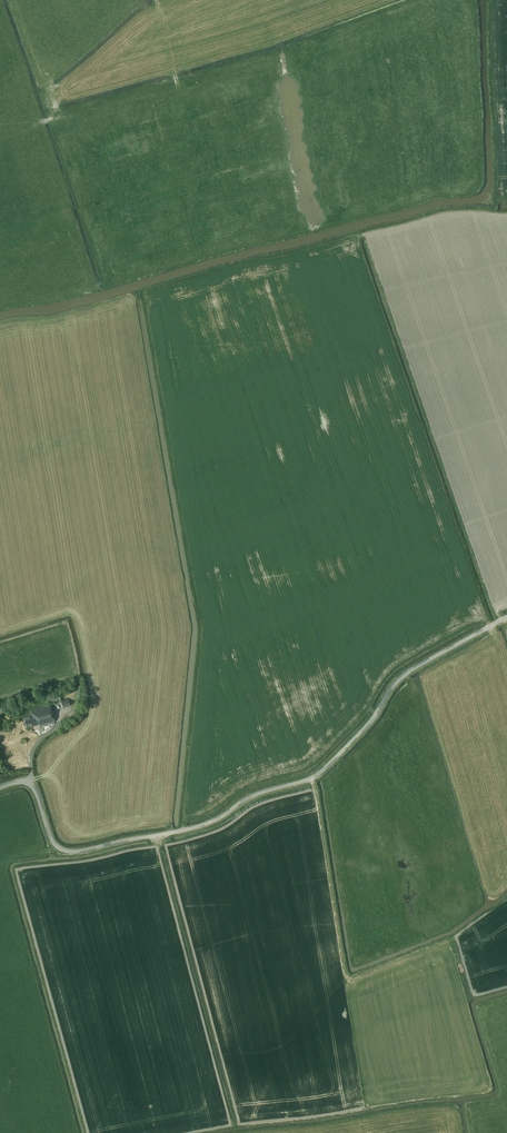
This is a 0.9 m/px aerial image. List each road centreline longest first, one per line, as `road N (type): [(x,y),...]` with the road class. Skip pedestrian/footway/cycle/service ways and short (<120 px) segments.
road 1 (unclassified): [(0,787),(22,782),(34,788),(54,845),(68,853),(192,830),(250,798),(313,779),(373,721),(401,680),(506,618)]

